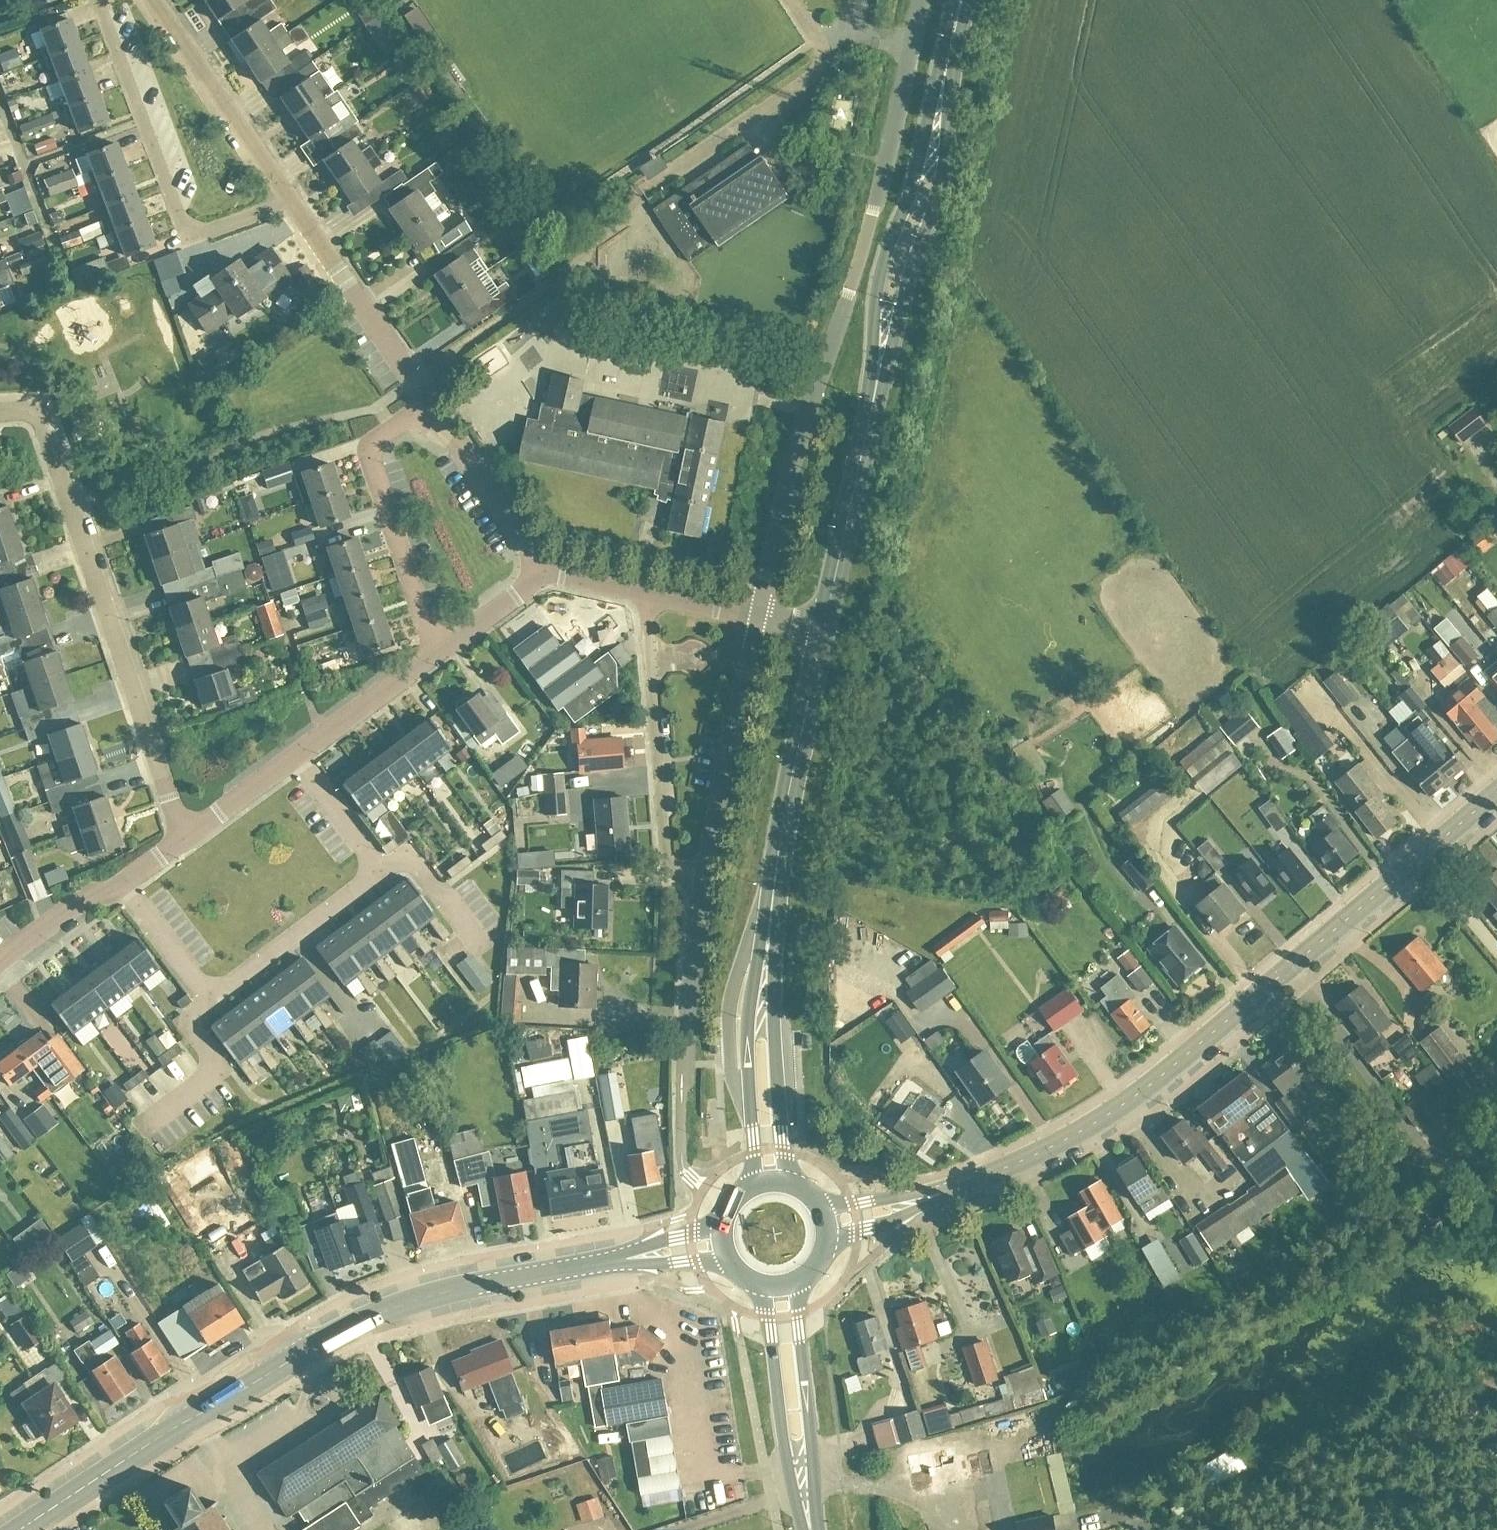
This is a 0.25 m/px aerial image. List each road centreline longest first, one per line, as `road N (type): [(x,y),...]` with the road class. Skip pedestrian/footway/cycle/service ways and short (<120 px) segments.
road 1 (tertiary): [(943,1194),(1090,1125),(1496,794)]
road 2 (primary): [(17,1529),(329,1336),(427,1297),(600,1265)]
road 3 (unclassified): [(757,617),(794,452),(880,192),(920,0)]
road 4 (residential): [(121,884),(207,999),(381,870),(295,754)]
road 5 (residential): [(180,840),(37,413),(0,411)]
road 6 (residential): [(100,10),(185,231),(198,236),(292,200)]
road 7 (primary): [(950,44),(873,306),(878,382)]
road 8 (primary): [(878,382),(940,185),(950,44)]
road 9 (residential): [(640,593),(670,868),(704,875)]
road 10 (residential): [(428,406),(382,432),(366,466),(434,652)]
road 11 (primary): [(769,913),(824,630)]
road 12 (primary): [(769,913),(747,1006),(749,1188)]
road 13 (primary): [(790,1186),(772,1031),(769,913)]
road 14 (unclassified): [(704,875),(757,617)]
road 15 (primary): [(824,630),(878,382)]
road 16 (primary): [(758,1287),(782,1446),(809,1529)]
road 17 (residential): [(428,406),(292,200)]
road 18 (primary): [(813,1529),(798,1283)]
road 19 (residential): [(292,200),(153,0)]
road 20 (unclassified): [(684,1092),(704,875)]
road 21 (residential): [(546,573),(428,406)]
road 22 (residential): [(295,754),(434,652)]
road 23 (residential): [(0,973),(121,884)]
road 24 (residential): [(180,840),(295,754)]
road 25 (residential): [(434,652),(546,573)]
road 26 (tertiary): [(825,1248),(943,1194)]
road 27 (primary): [(600,1265),(727,1264)]
road 28 (tertiary): [(943,1194),(818,1209)]
road 29 (primary): [(720,1228),(600,1265)]

